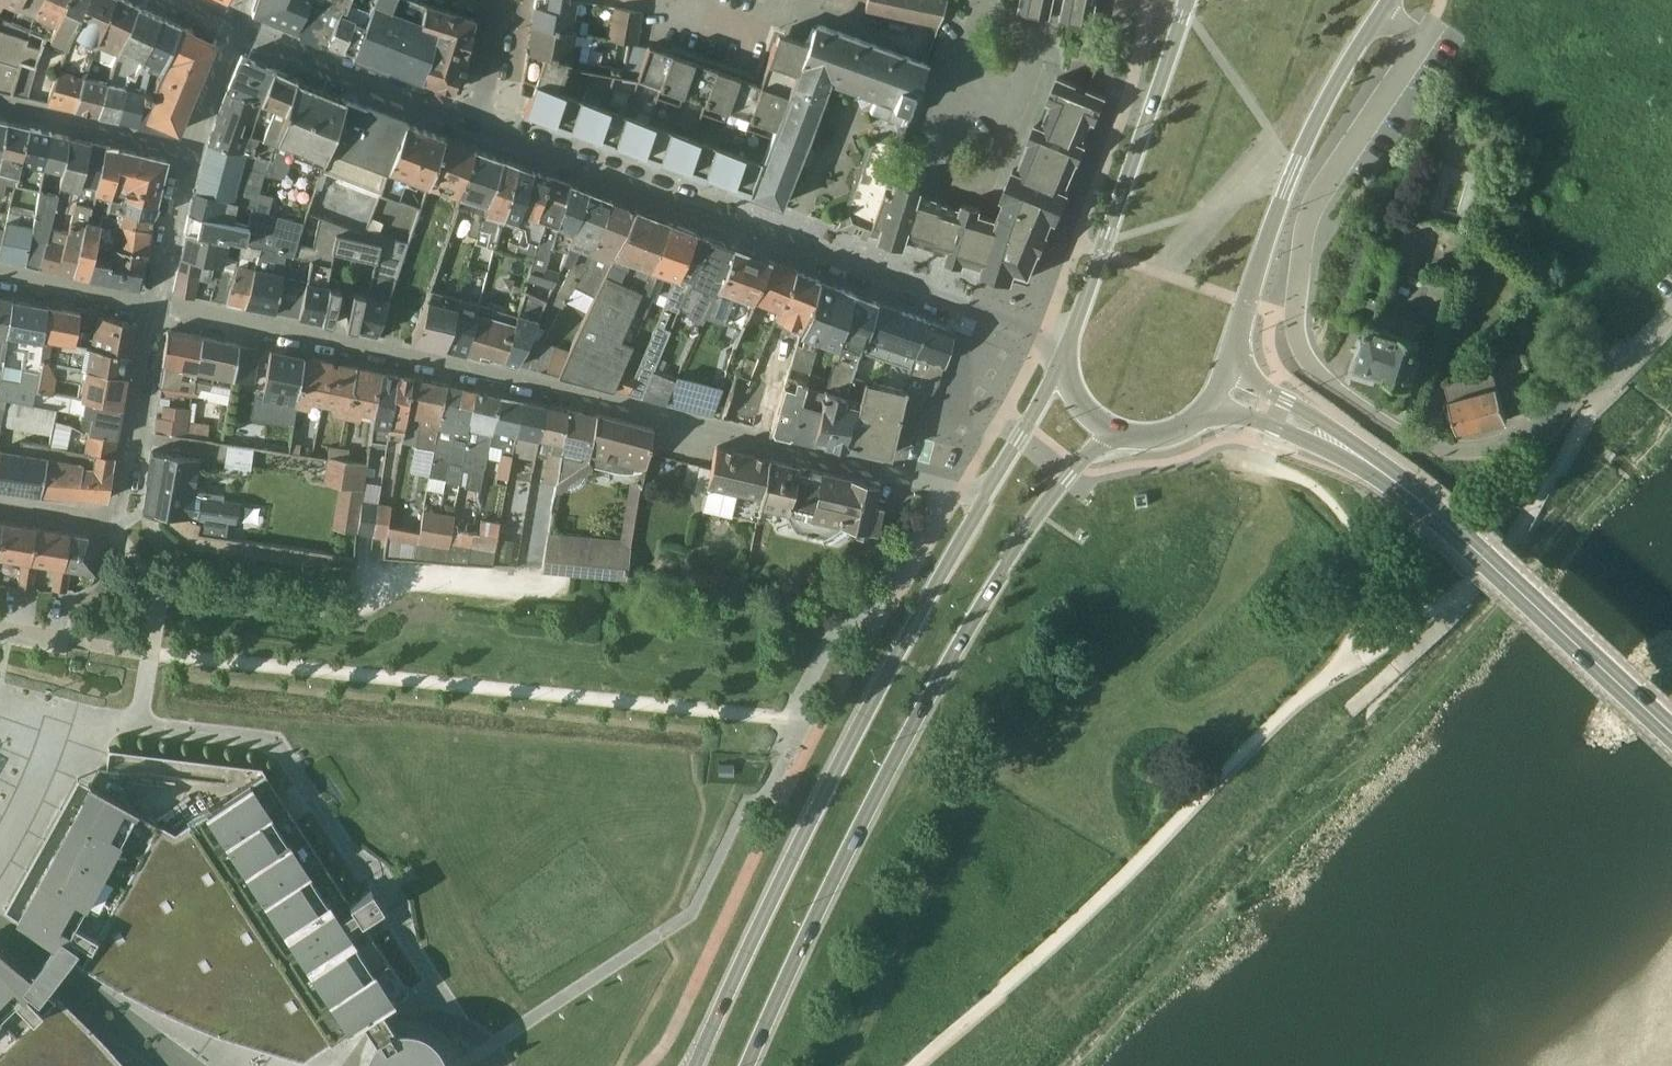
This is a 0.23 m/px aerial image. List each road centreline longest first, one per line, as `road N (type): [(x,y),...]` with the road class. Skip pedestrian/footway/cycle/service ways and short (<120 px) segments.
road 1 (residential): [(984,490),(149,307)]
road 2 (primary): [(741,1065),(852,832),(979,599),(1079,459),(1124,428)]
road 3 (residential): [(1598,376),(1513,432),(1447,443),(1400,427),(1357,399),(1305,347),(1297,306),(1312,207),(1423,36)]
road 4 (primary): [(984,490),(866,697),(689,1065)]
road 5 (residential): [(480,118),(1068,337)]
road 6 (track): [(1333,660),(1045,941),(900,1065)]
road 7 (primary): [(1671,723),(1449,515),(1364,450)]
road 8 (primary): [(1230,347),(1292,167),(1379,7)]
road 9 (primary): [(1185,0),(1068,337)]
road 10 (track): [(1333,660),(1365,589),(1356,539),(1337,499),(1255,449),(1251,436)]
road 11 (residential): [(233,23),(480,118)]
road 12 (residential): [(149,307),(108,516)]
road 13 (residential): [(190,153),(0,105)]
road 14 (primary): [(1364,450),(1339,424),(1255,377),(1230,347)]
road 15 (primary): [(1210,400),(1364,450)]
road 16 (residential): [(149,307),(190,153)]
road 17 (residential): [(0,278),(149,307)]
road 18 (primary): [(1063,361),(984,490)]
road 19 (residential): [(190,153),(233,23)]

